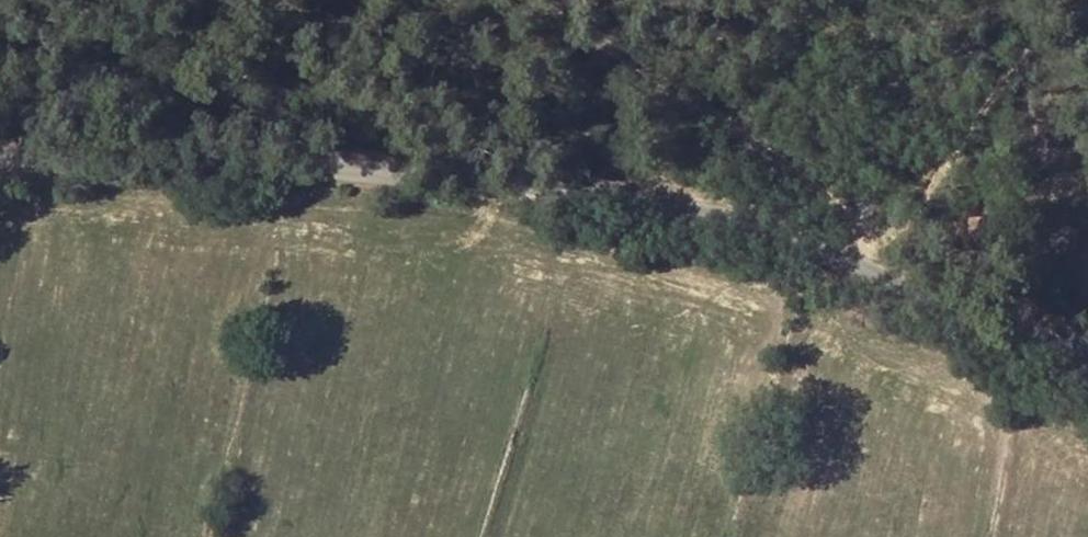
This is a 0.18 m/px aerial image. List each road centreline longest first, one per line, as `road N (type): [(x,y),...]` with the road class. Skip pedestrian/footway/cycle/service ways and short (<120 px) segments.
road 1 (unclassified): [(1087,353),(1029,339),(874,268),(657,197),(559,183),(0,159)]

